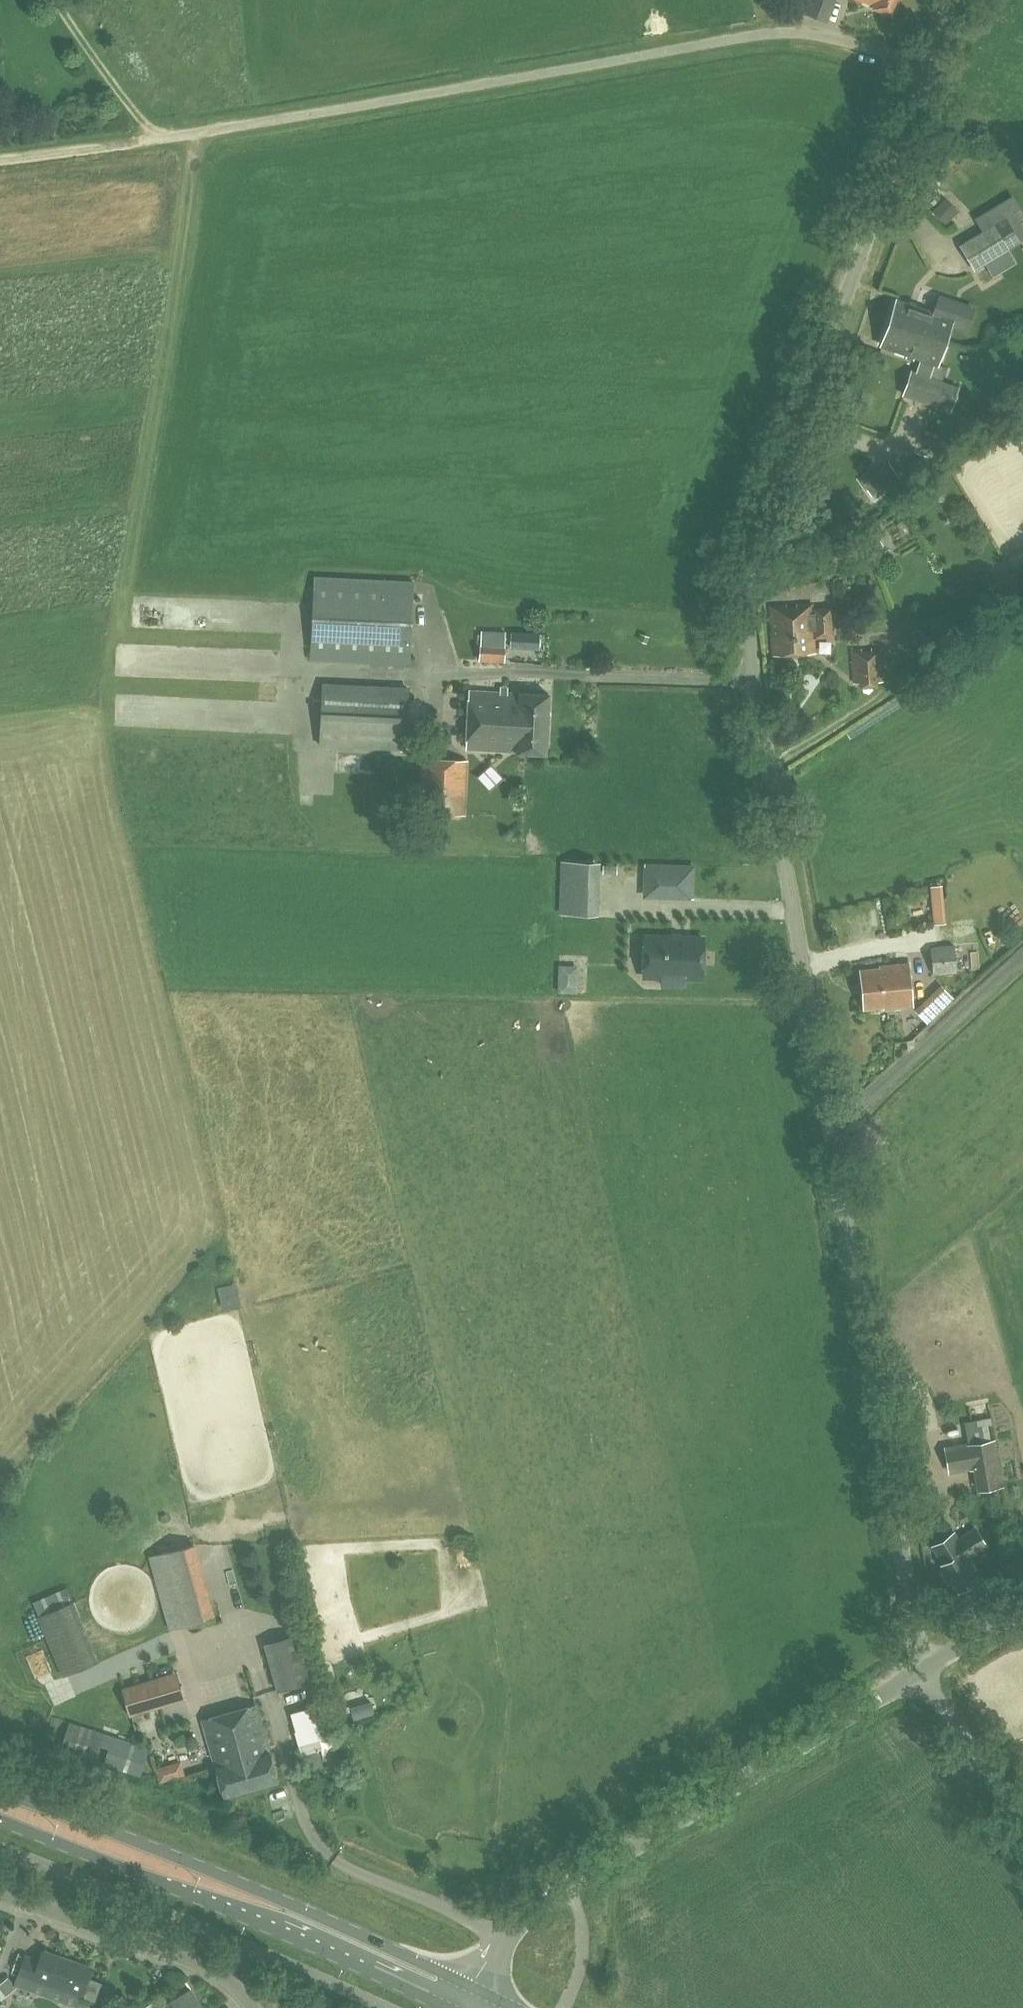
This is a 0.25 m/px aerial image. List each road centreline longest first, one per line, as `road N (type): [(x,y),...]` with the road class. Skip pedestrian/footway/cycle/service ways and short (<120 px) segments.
road 1 (unclassified): [(831,1131),(753,668),(747,579),(930,66)]
road 2 (unclassified): [(144,140),(768,32),(829,36),(930,66)]
road 3 (unclassified): [(919,1669),(831,1131)]
road 4 (primary): [(474,1986),(283,1900),(0,1791)]
road 5 (unclassified): [(507,1936),(536,1907),(919,1669)]
road 6 (primary): [(0,1819),(448,2007)]
road 7 (residential): [(251,2007),(238,1986),(198,1964),(0,1895)]
road 8 (unclassified): [(831,1131),(1022,958)]
road 9 (unclassified): [(1022,1815),(919,1669)]
road 10 (track): [(0,159),(144,140)]
road 11 (unclassified): [(919,1669),(1022,1606)]

